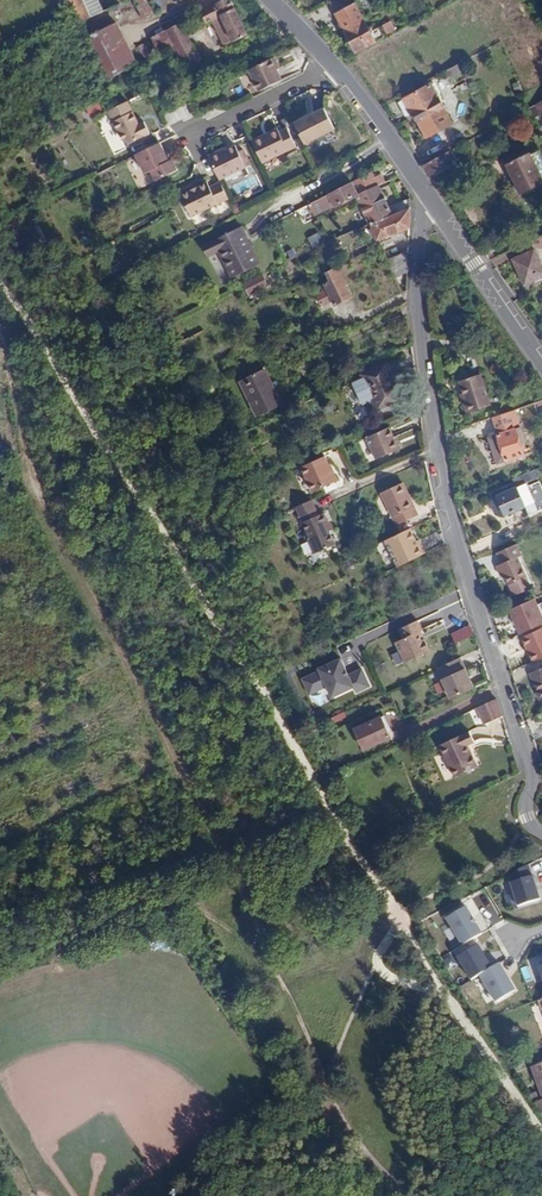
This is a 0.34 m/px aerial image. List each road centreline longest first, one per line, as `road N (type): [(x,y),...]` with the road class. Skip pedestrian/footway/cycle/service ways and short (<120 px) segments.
road 1 (track): [(323,1084),(204,807),(44,500),(0,330)]
road 2 (residential): [(433,203),(419,229),(416,288),(436,444),(473,598),(534,778),(528,817),(541,835)]
road 3 (tertiary): [(433,203),(541,360)]
road 4 (residential): [(338,65),(186,137)]
road 5 (tertiary): [(338,65),(433,203)]

